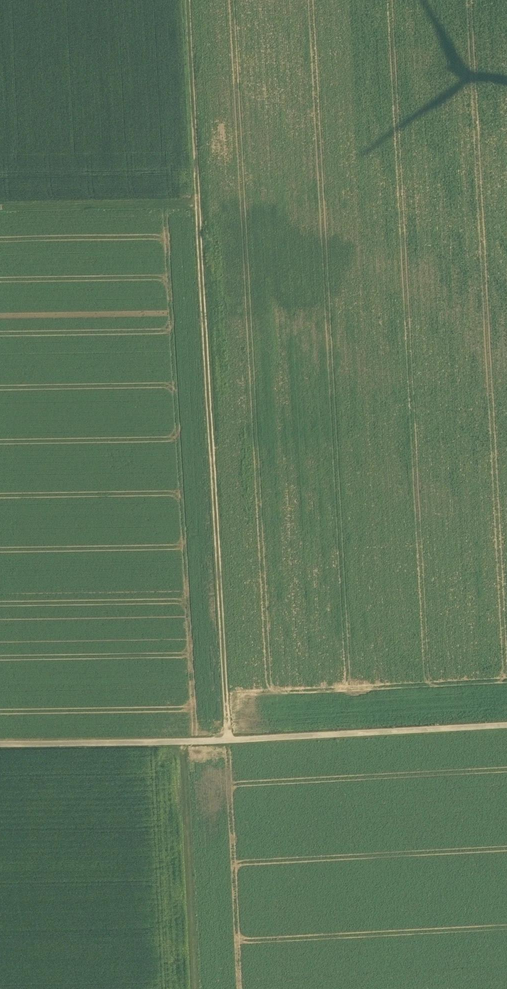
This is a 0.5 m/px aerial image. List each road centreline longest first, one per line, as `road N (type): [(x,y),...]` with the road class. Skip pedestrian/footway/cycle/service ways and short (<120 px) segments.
road 1 (track): [(187,0),(229,740)]
road 2 (unclassified): [(0,745),(506,727)]
road 3 (track): [(176,743),(196,988)]
road 4 (track): [(0,203),(197,201)]

